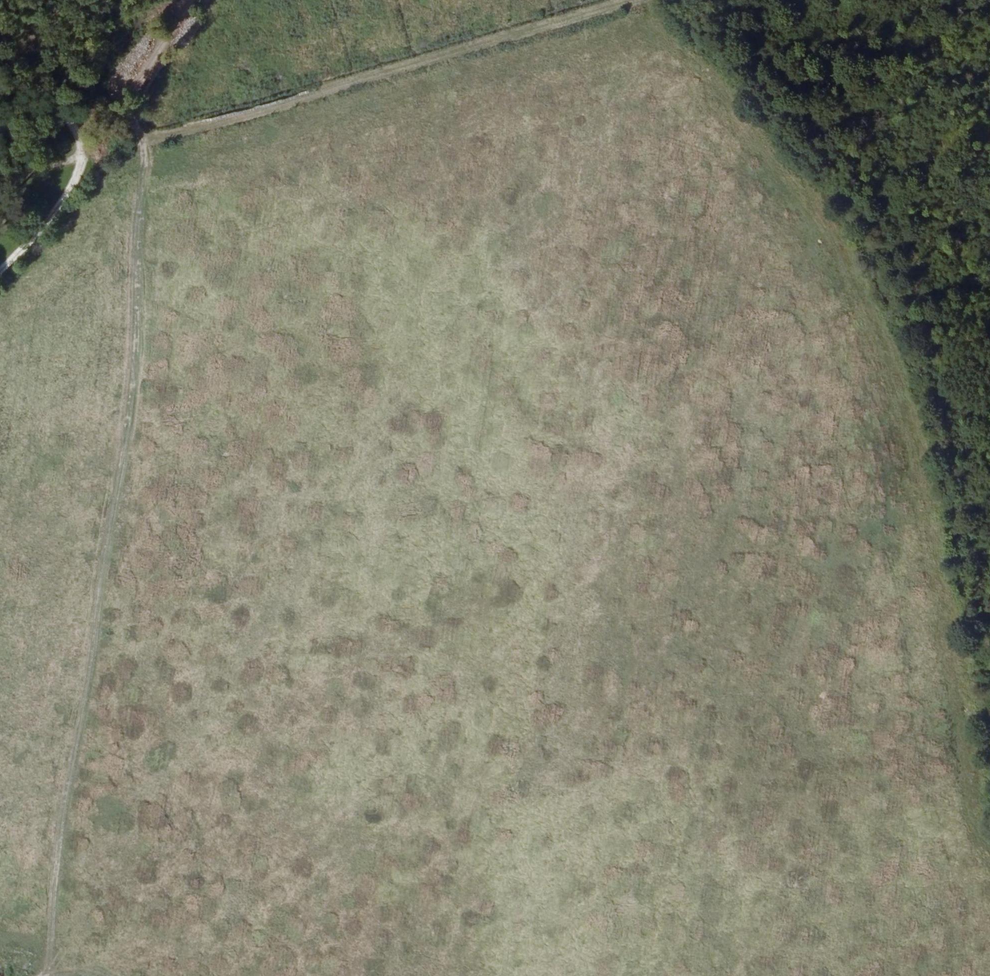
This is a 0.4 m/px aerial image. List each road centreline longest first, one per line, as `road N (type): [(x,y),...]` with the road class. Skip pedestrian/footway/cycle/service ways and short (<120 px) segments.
road 1 (track): [(668,0),(97,166)]
road 2 (track): [(0,263),(54,219),(97,166),(210,0)]

